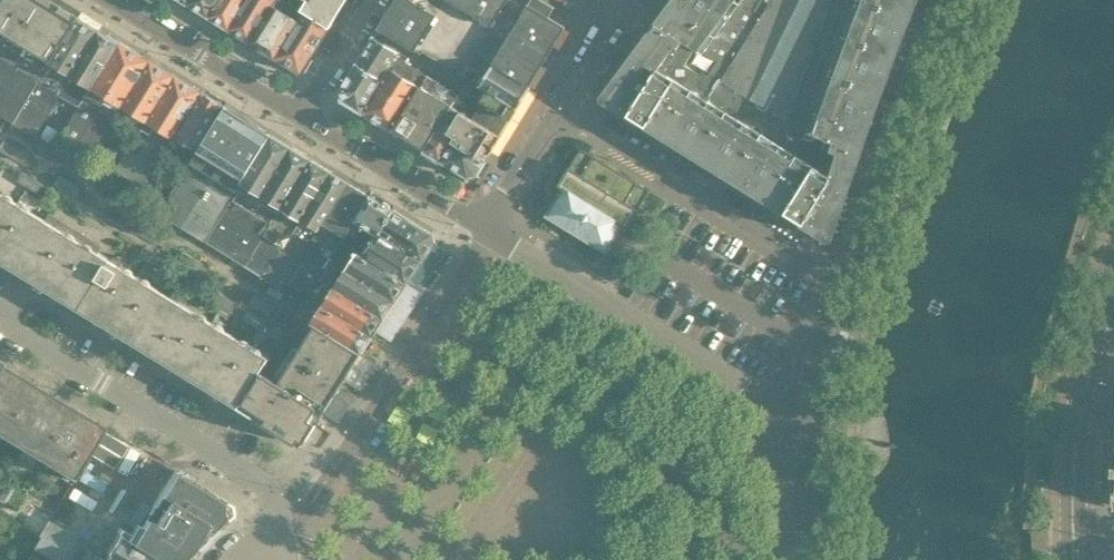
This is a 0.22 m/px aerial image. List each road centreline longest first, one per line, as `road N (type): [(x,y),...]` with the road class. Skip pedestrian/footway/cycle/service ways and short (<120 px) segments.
road 1 (residential): [(786,425),(489,231)]
road 2 (residential): [(277,521),(258,478),(0,318)]
road 3 (residential): [(844,280),(560,107)]
road 4 (residential): [(844,280),(946,0)]
road 5 (residential): [(300,116),(111,0)]
road 6 (residential): [(489,231),(300,116)]
road 7 (tertiary): [(1074,559),(1076,447),(1088,359)]
road 8 (residential): [(786,425),(844,280)]
road 9 (residential): [(560,107),(505,189),(489,231)]
road 10 (residential): [(371,0),(300,116)]
road 11 (residential): [(788,559),(780,457),(786,425)]

